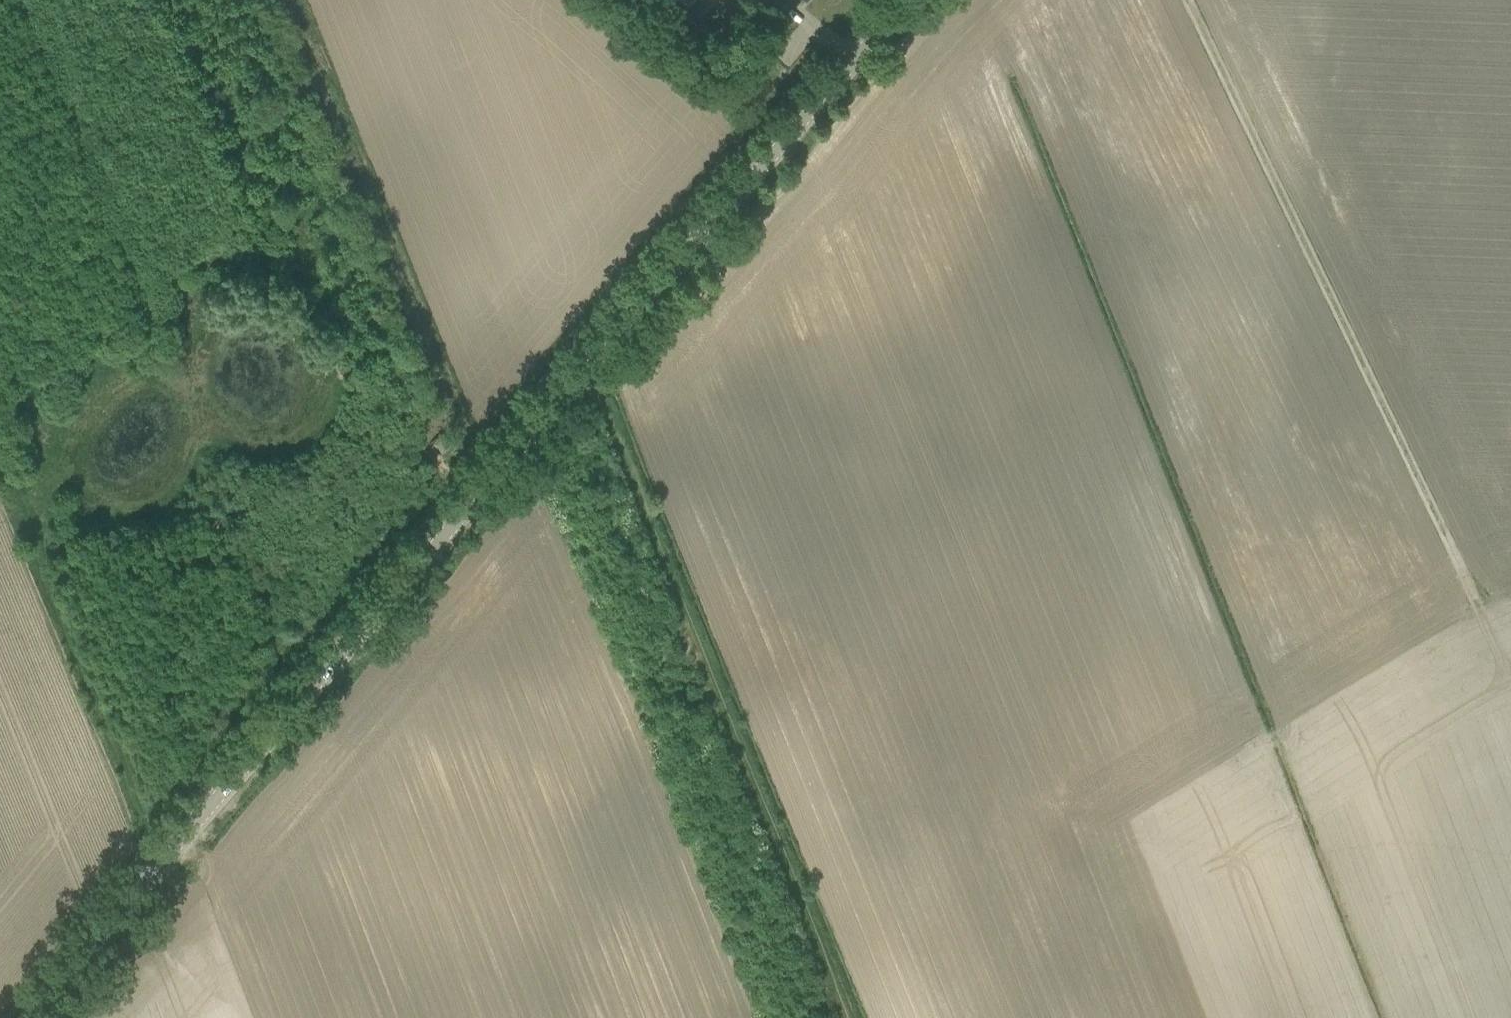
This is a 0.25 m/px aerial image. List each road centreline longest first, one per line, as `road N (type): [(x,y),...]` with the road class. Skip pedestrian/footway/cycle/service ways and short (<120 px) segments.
road 1 (tertiary): [(32,1017),(906,0)]
road 2 (track): [(1188,0),(1473,591)]

